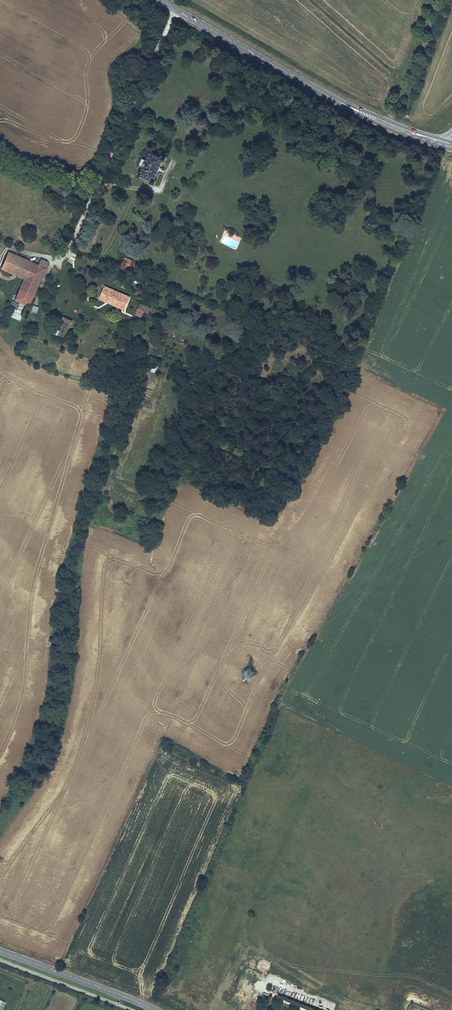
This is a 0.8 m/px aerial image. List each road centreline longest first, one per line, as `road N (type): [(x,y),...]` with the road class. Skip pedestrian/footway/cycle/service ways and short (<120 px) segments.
road 1 (track): [(0,830),(51,759),(79,592),(140,376)]
road 2 (primary): [(175,9),(346,105),(446,144)]
road 3 (unclassified): [(175,9),(70,262)]
road 4 (tertiary): [(155,1009),(0,951)]
road 5 (track): [(451,0),(410,114),(393,116),(389,125)]

